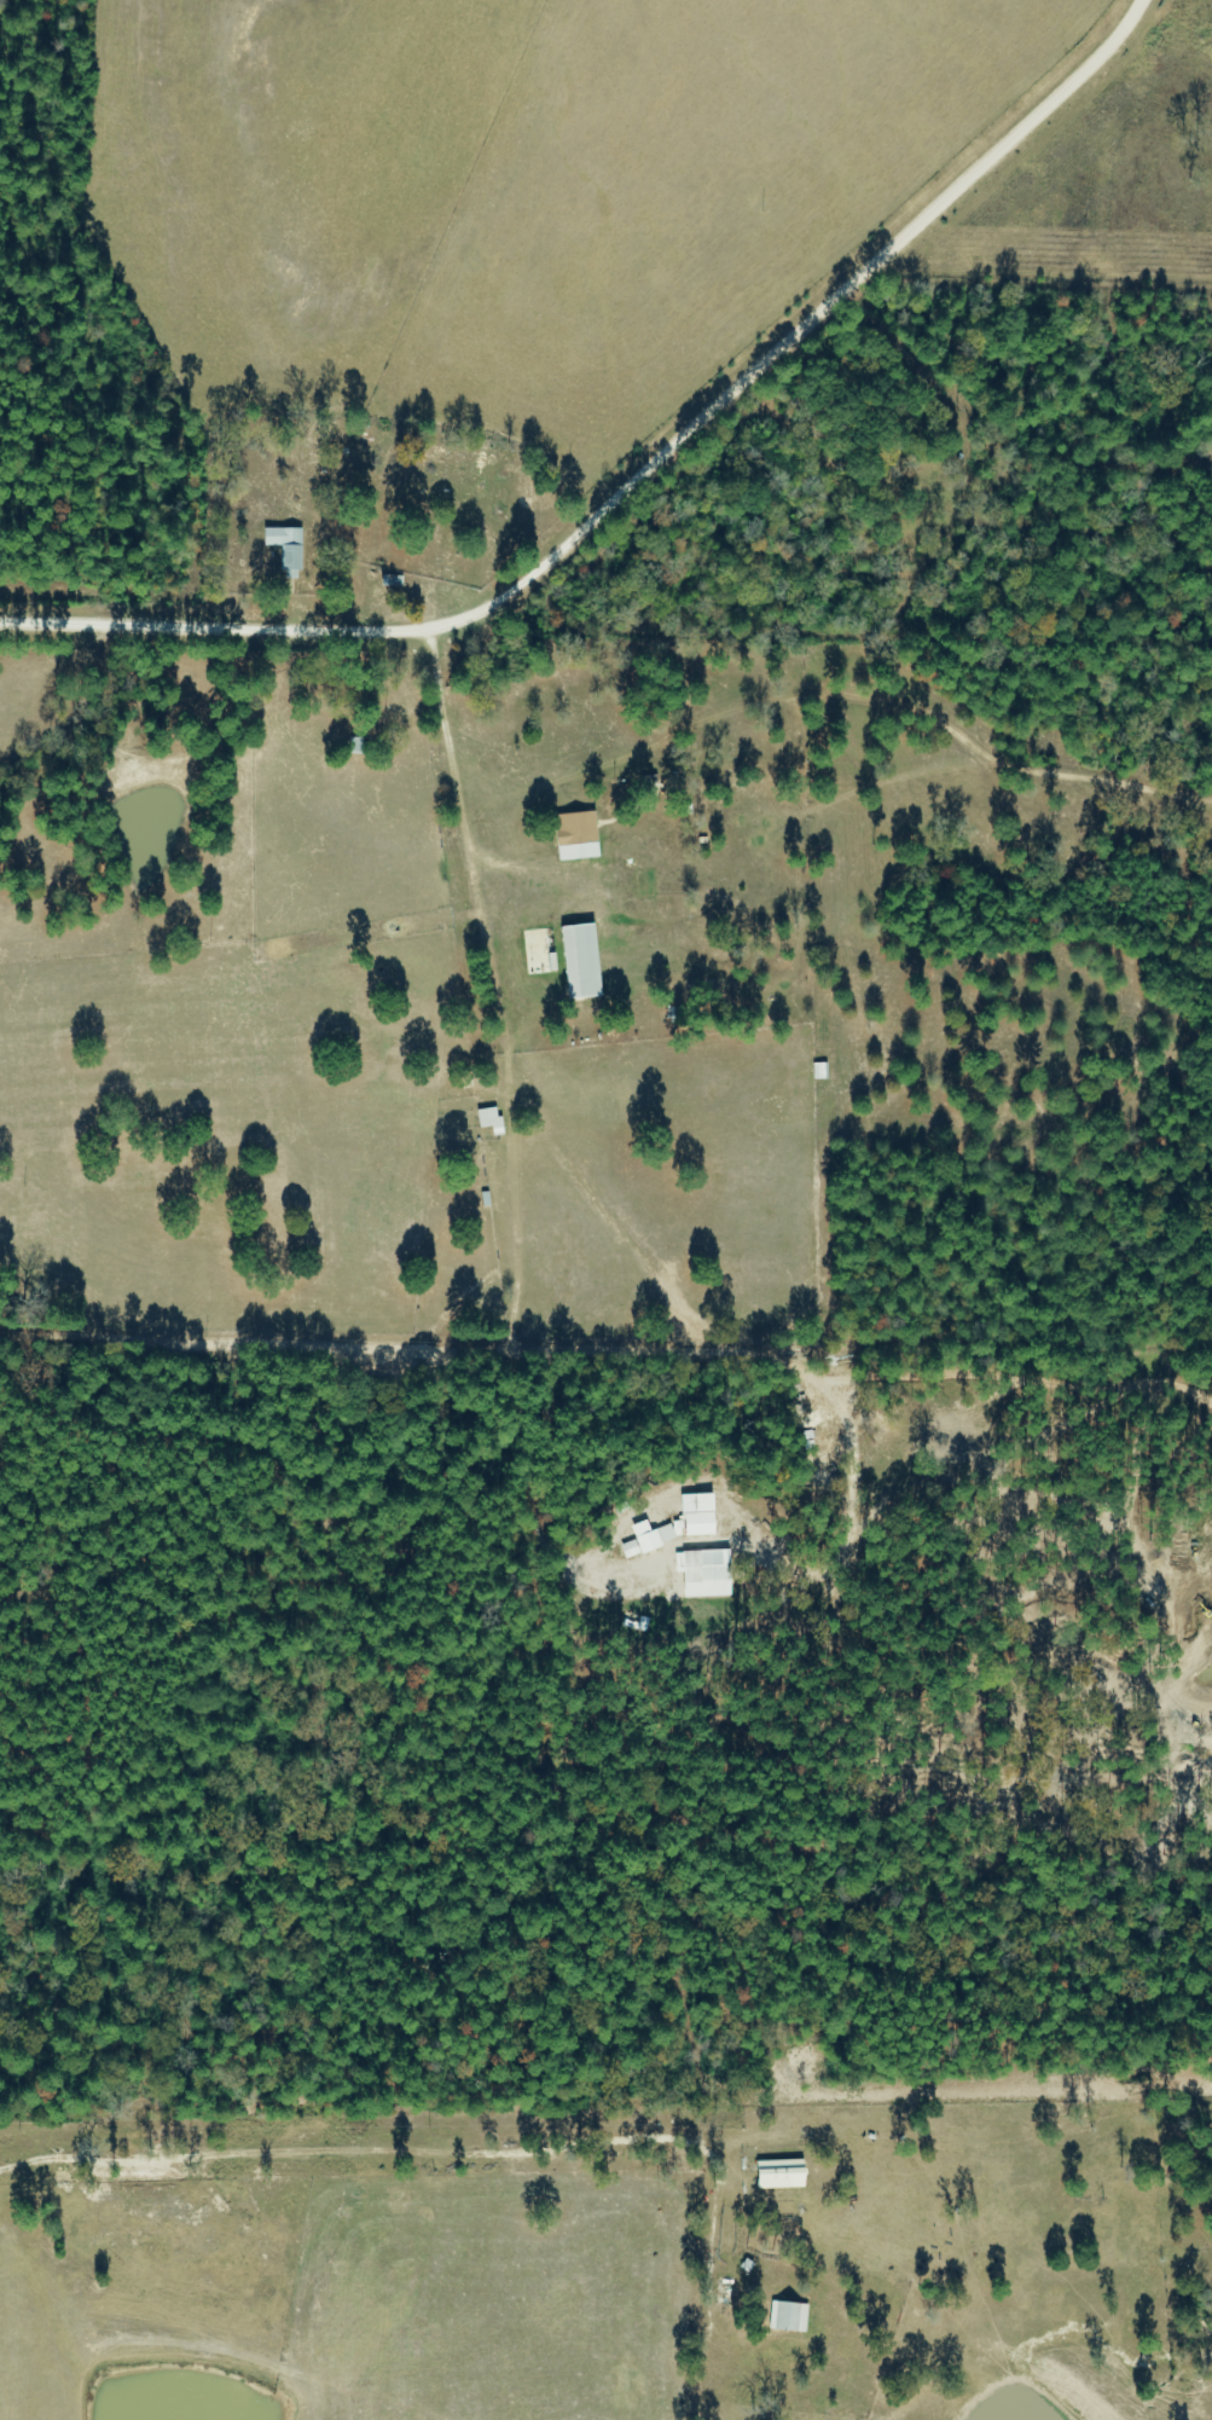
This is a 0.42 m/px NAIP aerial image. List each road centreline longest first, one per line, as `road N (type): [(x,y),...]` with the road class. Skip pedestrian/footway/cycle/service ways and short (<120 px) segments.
road 1 (residential): [(0,620),(365,636),(470,618),(559,555),(1037,104),(1126,15),(1131,0)]
road 2 (residential): [(1211,1474),(1001,1469),(845,1420),(702,1342),(516,1137),(428,631)]

